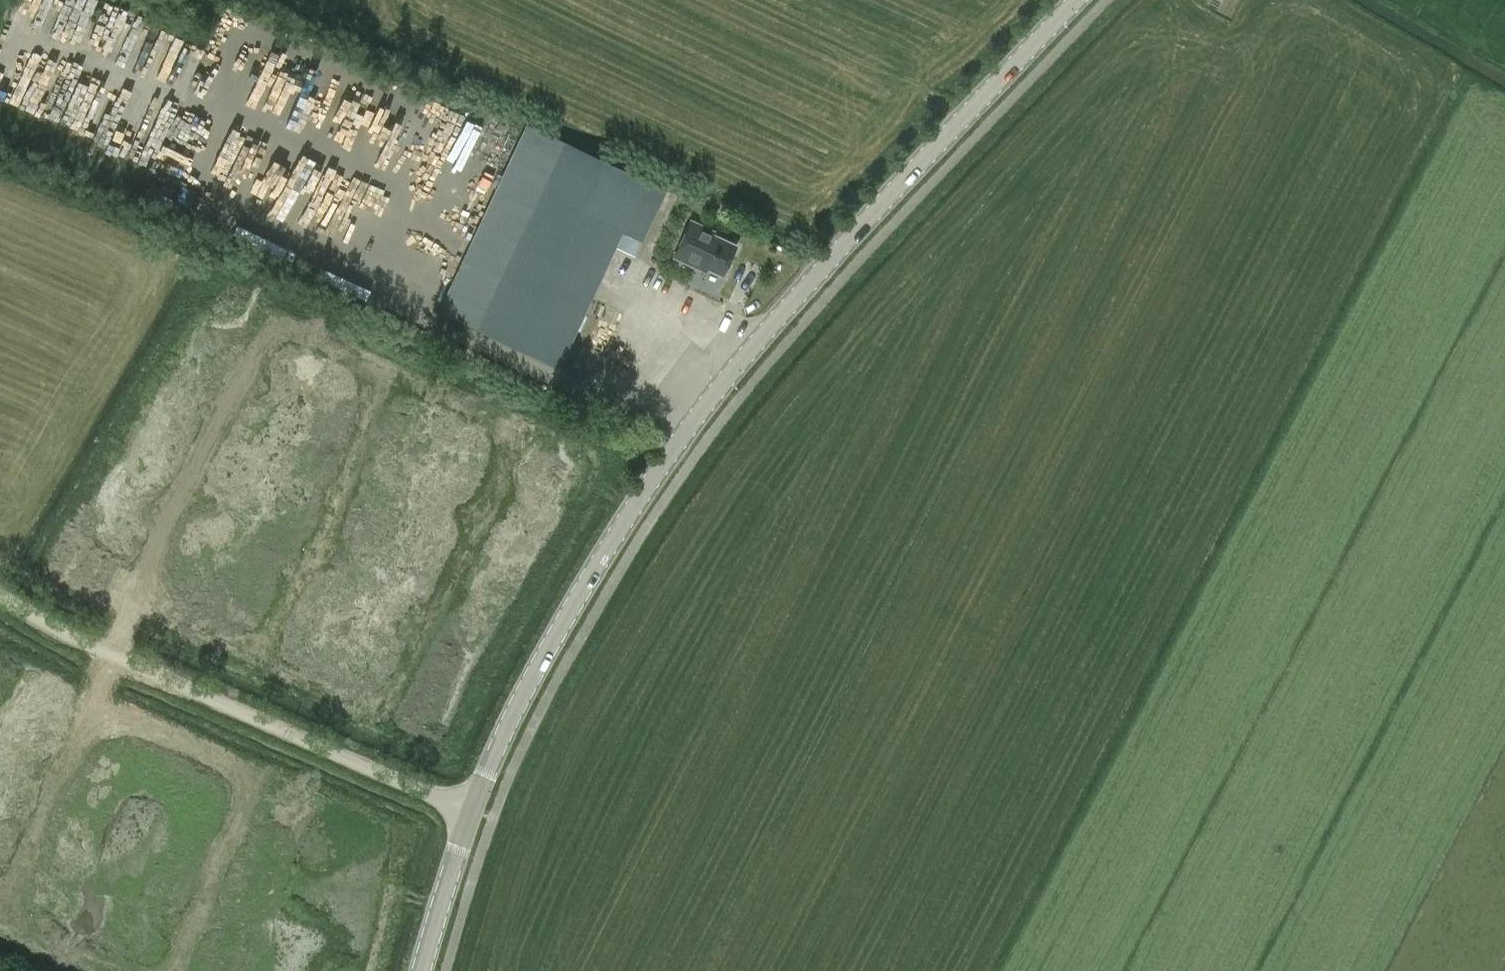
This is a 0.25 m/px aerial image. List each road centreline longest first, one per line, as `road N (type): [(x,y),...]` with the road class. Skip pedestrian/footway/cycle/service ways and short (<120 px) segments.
road 1 (tertiary): [(469,816),(505,729),(696,390),(1054,0)]
road 2 (unclassified): [(469,816),(83,645),(0,593)]
road 3 (tertiary): [(424,970),(469,816)]

